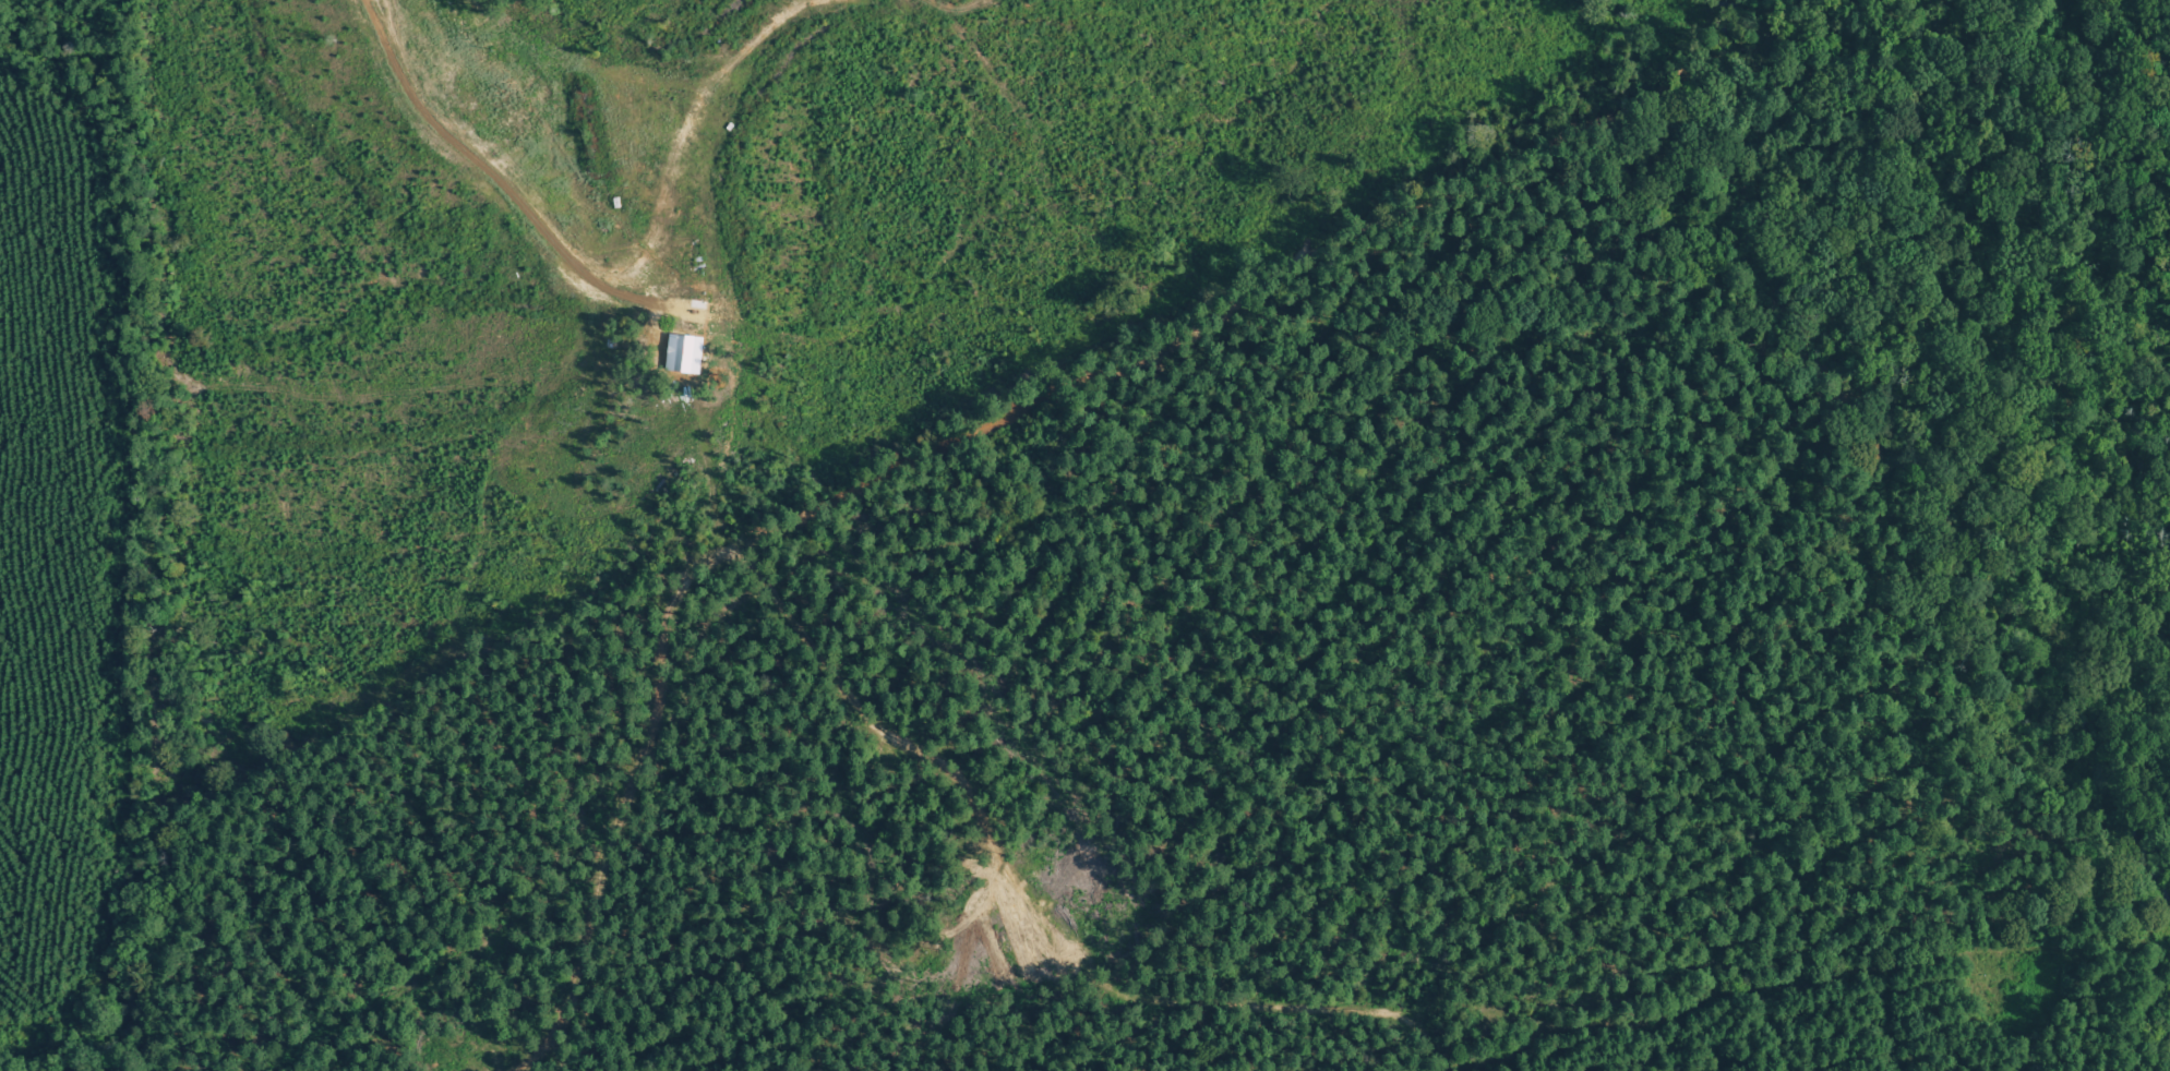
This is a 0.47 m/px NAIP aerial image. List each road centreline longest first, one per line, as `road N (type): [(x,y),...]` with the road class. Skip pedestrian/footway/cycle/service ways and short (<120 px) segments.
road 1 (residential): [(1179,863),(1132,931),(1083,926),(986,805),(806,663),(709,412),(518,194),(382,101),(360,69),(352,0)]

